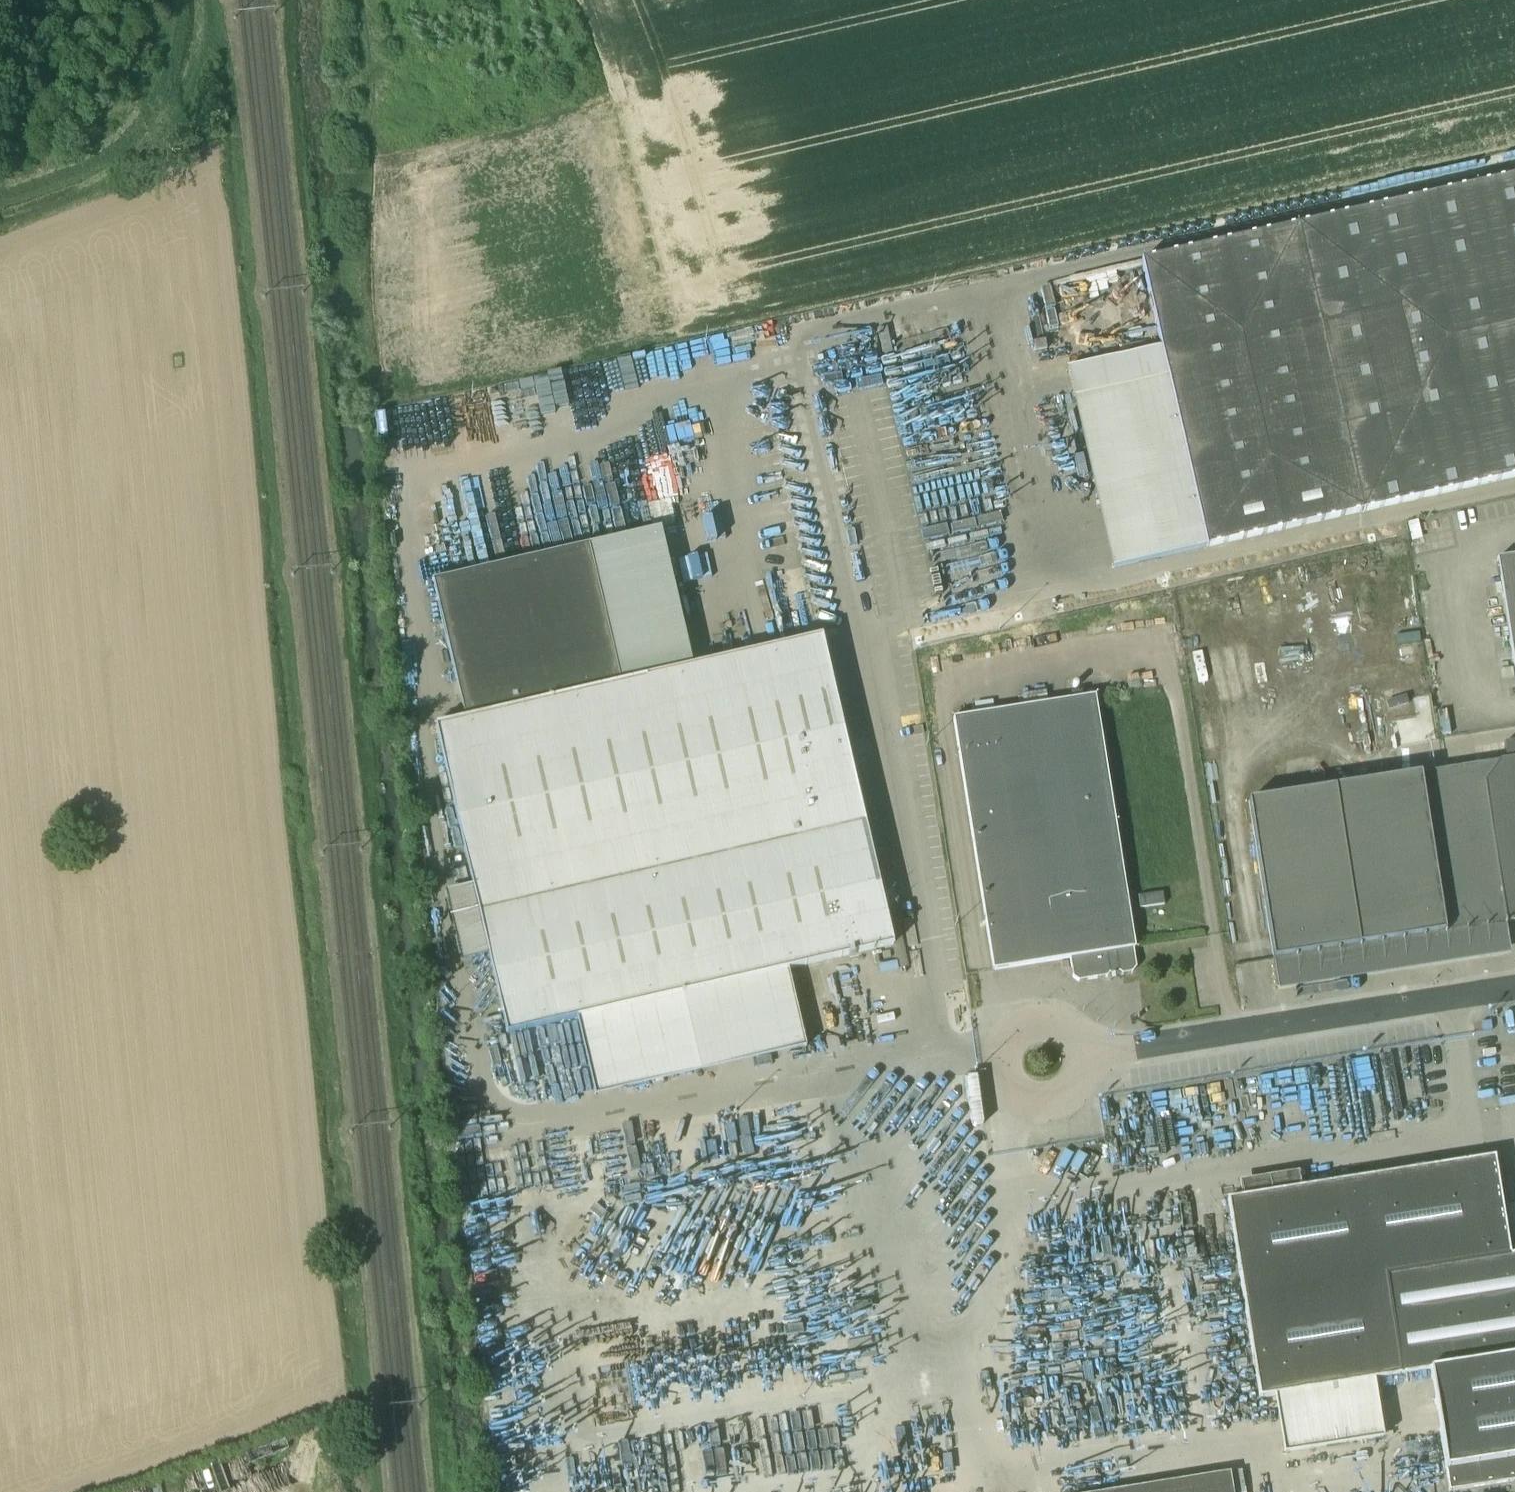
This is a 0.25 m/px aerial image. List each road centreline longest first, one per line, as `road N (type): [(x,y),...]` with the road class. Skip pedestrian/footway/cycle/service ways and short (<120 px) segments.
road 1 (unclassified): [(1086,1062),(1514,995)]
road 2 (unclassified): [(1086,1062),(1070,1033),(1036,1023),(1017,1031),(1000,1059),(1004,1086),(1033,1109),(1070,1101),(1086,1075)]

